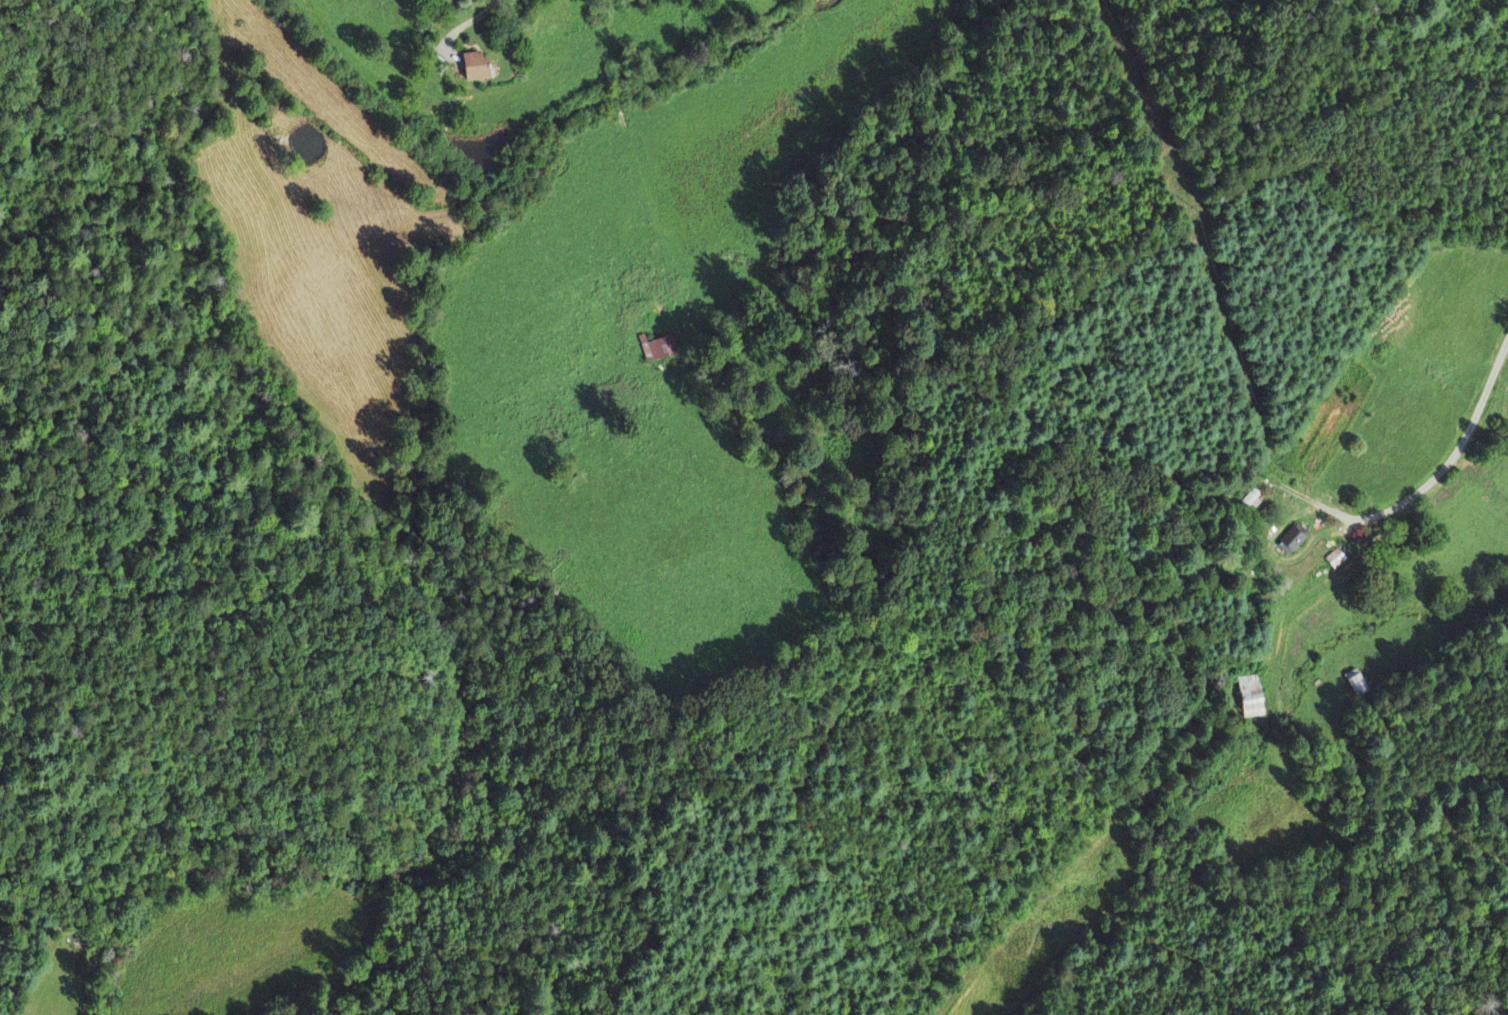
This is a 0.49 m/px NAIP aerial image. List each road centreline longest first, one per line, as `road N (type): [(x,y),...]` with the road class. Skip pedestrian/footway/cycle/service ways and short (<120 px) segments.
road 1 (residential): [(1354,521),(1381,517),(1433,482),(1459,448),(1507,337)]

